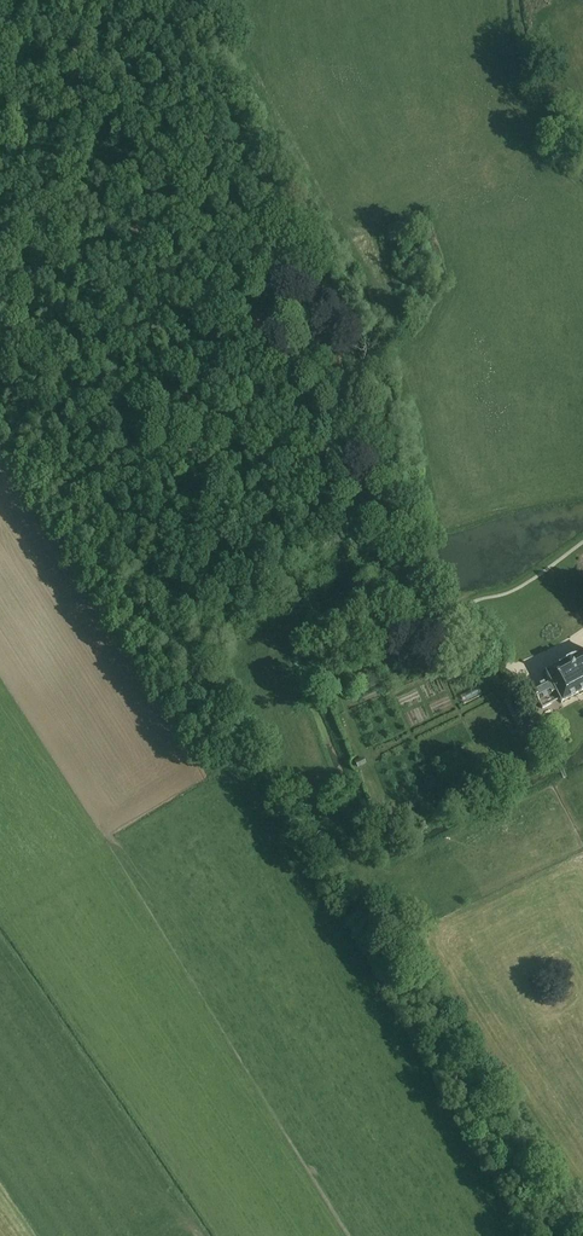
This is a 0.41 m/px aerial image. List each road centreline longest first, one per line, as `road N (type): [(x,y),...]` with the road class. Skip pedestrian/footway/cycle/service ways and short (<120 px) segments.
road 1 (track): [(167,0),(234,194),(269,261),(266,297),(118,370),(91,371),(48,352),(0,280)]

